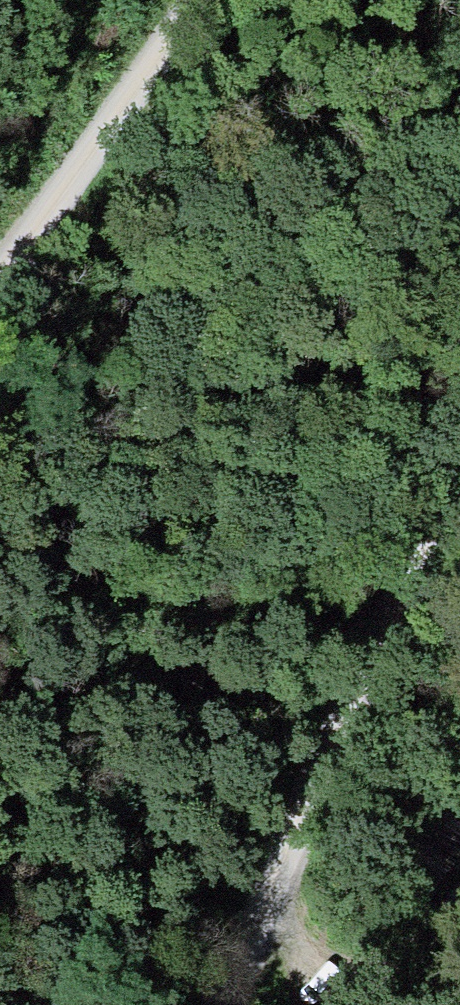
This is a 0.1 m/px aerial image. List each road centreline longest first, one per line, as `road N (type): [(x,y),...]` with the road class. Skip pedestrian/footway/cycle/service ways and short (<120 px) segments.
road 1 (track): [(218,1004),(459,474)]
road 2 (track): [(191,0),(0,263)]
road 3 (track): [(377,1004),(459,914)]

